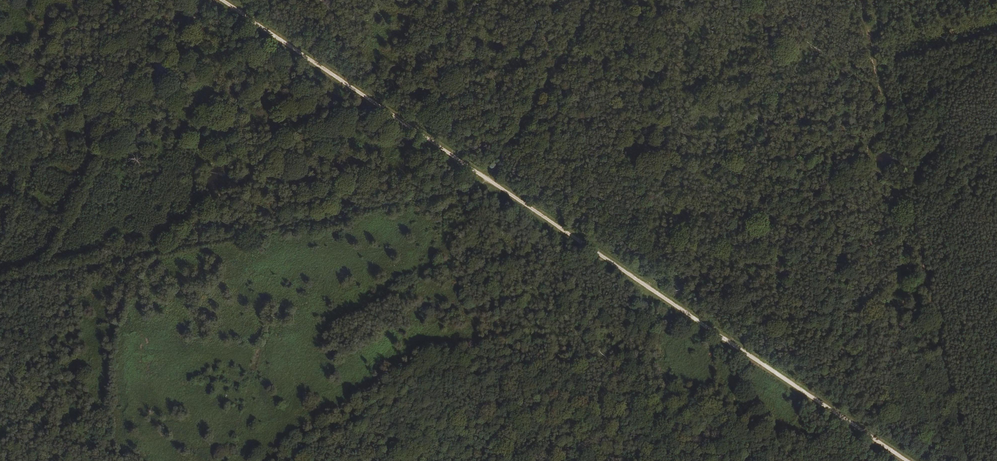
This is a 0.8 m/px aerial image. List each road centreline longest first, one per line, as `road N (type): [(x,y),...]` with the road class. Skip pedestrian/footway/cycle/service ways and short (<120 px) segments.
road 1 (track): [(902,460),(225,8)]

